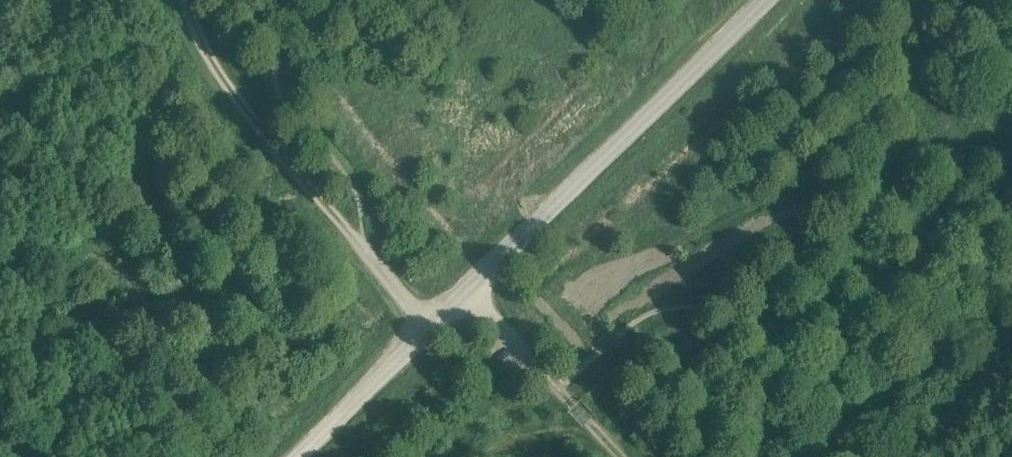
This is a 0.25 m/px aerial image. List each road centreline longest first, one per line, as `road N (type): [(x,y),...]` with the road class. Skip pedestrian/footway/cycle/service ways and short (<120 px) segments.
road 1 (tertiary): [(305,456),(763,0)]
road 2 (track): [(189,0),(223,75),(363,249)]
road 3 (track): [(466,291),(560,397)]

